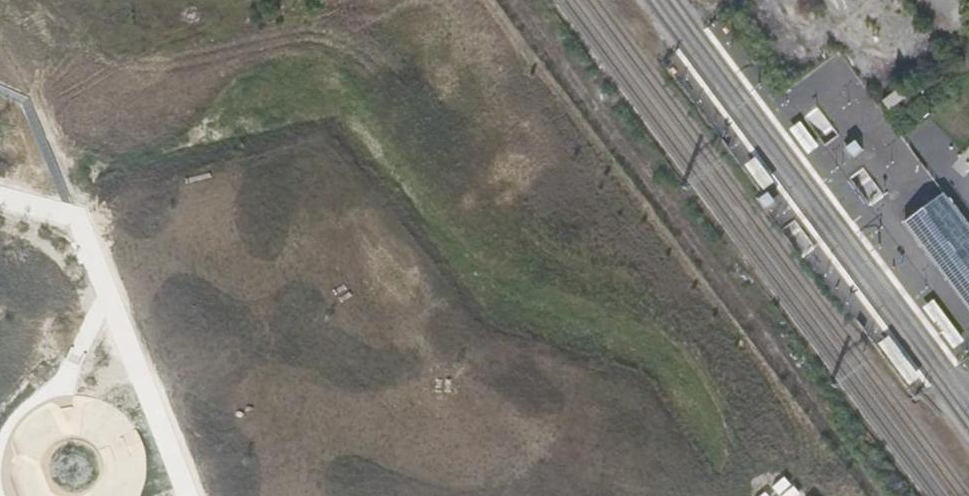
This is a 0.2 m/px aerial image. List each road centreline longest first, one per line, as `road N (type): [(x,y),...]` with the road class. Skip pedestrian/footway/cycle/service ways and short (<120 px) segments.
road 1 (track): [(885,495),(510,0)]

